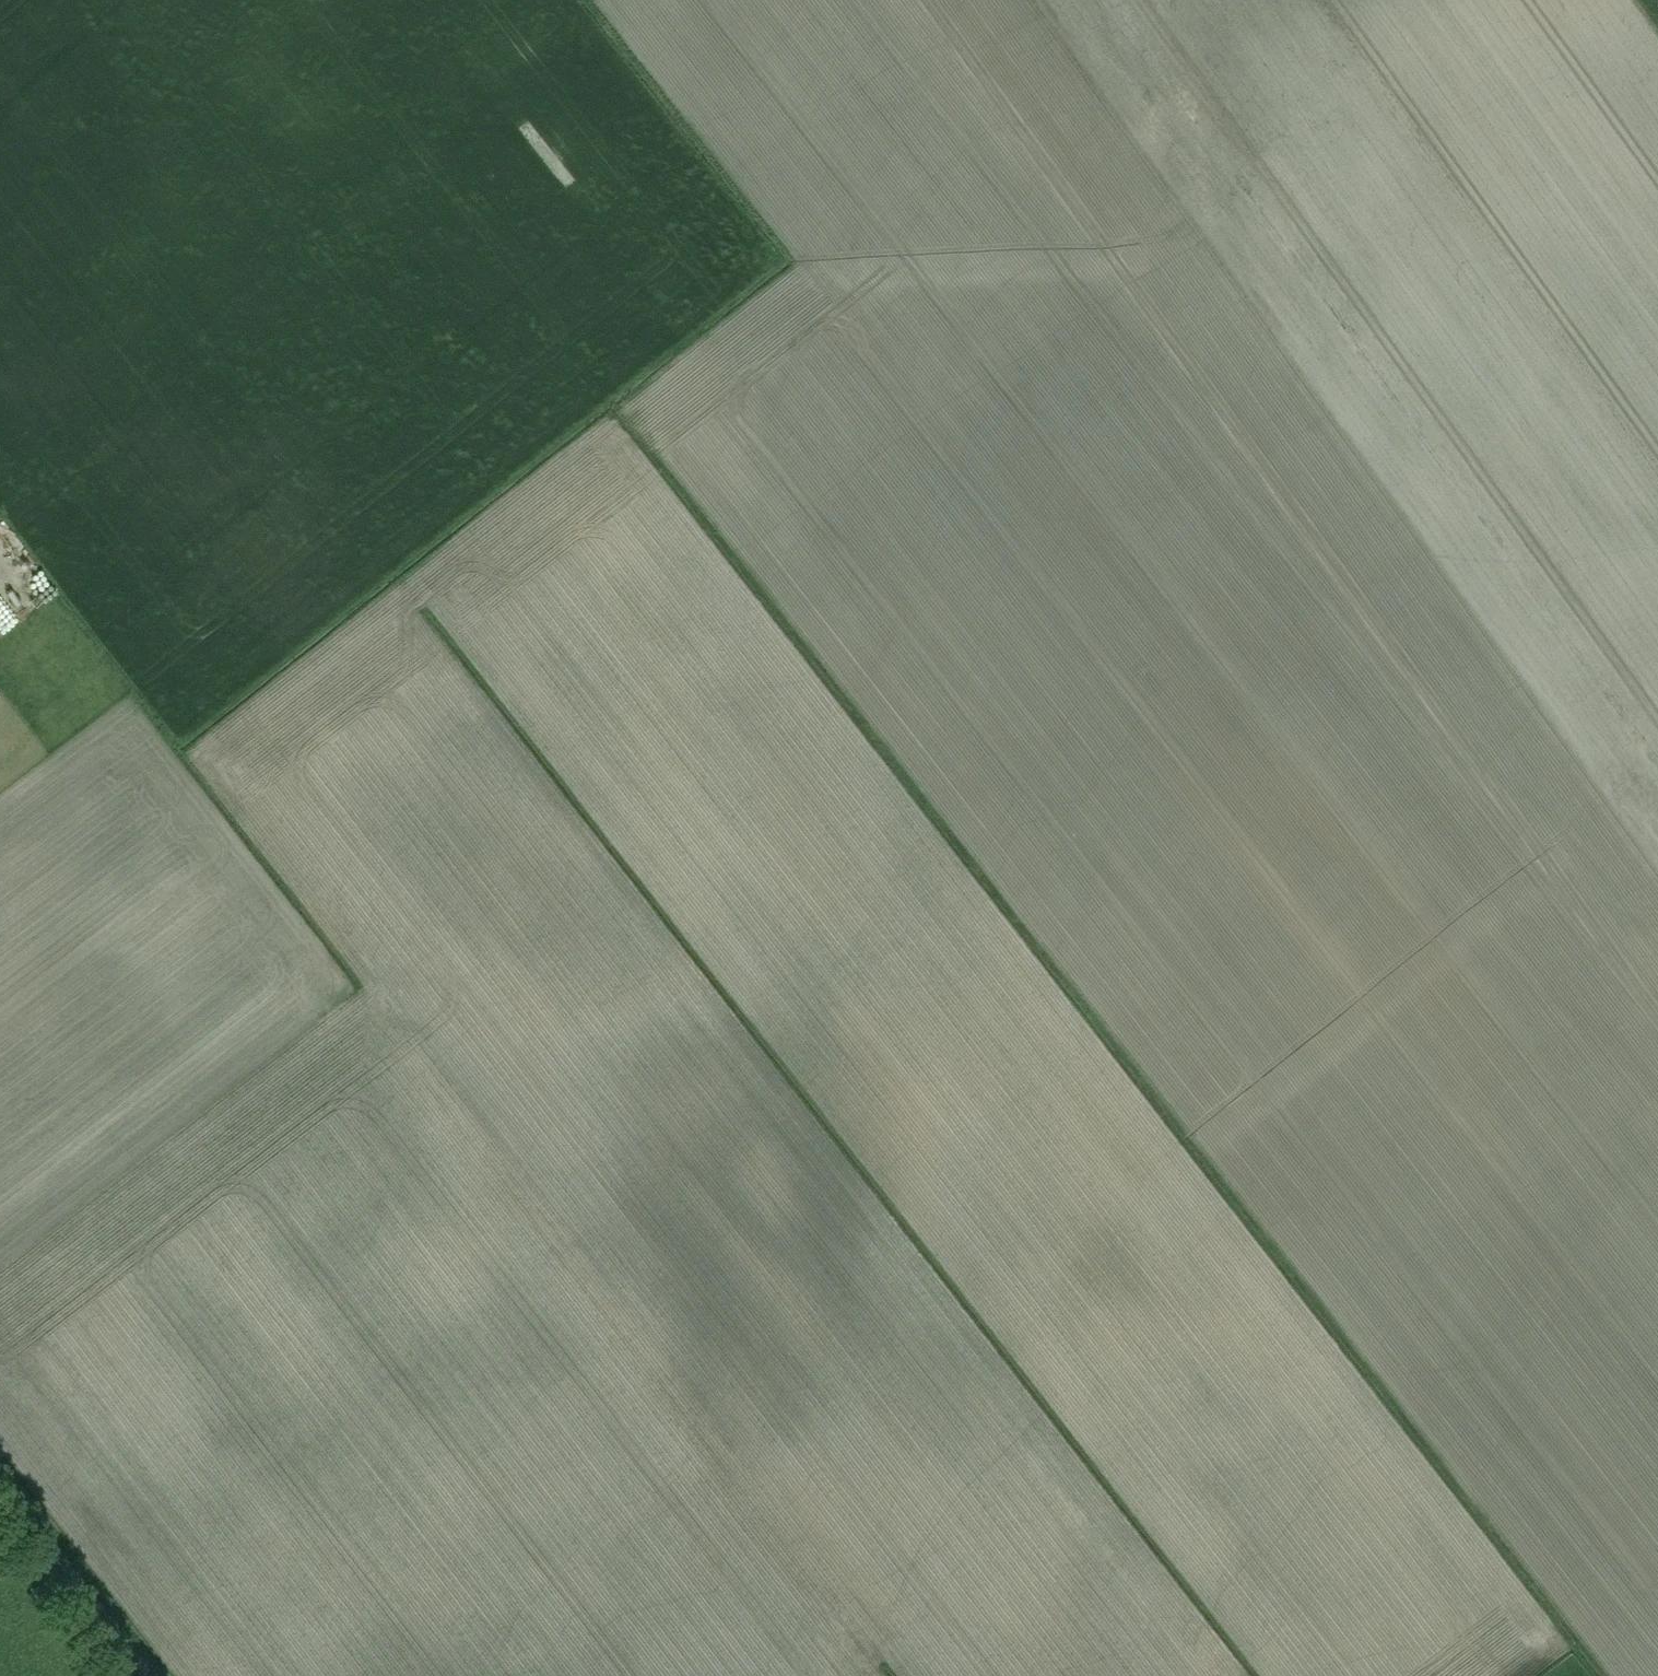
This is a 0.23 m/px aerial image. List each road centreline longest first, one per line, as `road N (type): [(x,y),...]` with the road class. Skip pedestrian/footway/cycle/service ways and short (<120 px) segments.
road 1 (unclassified): [(158,1675),(0,1466)]

